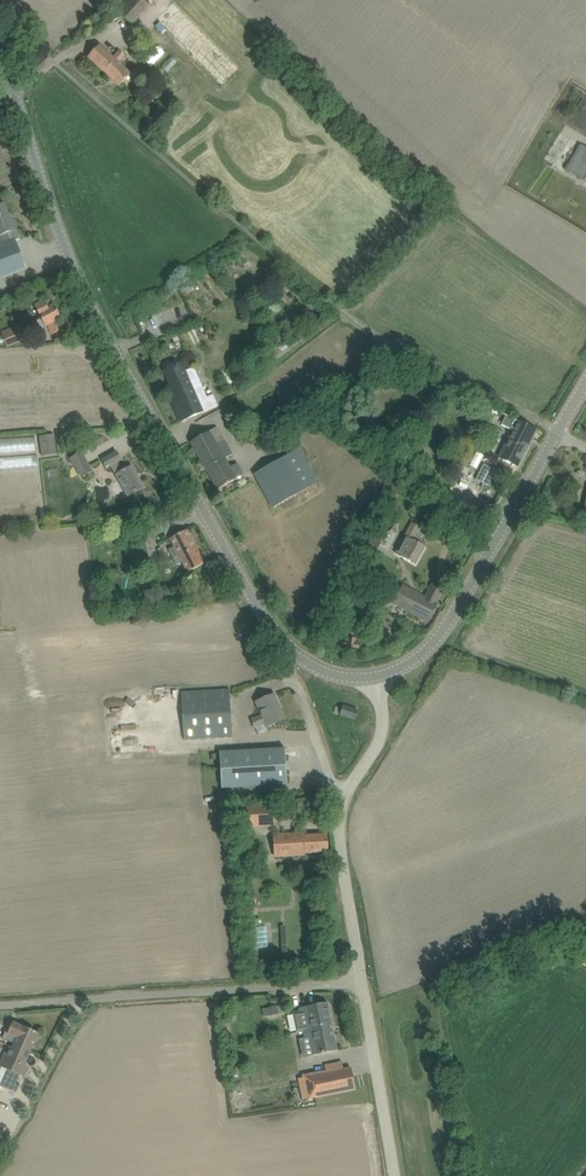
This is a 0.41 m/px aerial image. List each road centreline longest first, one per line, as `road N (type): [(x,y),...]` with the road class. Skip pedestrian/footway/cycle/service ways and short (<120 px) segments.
road 1 (tertiary): [(375,678),(316,667),(281,639),(238,574),(86,302),(12,93)]
road 2 (unclassified): [(369,981),(0,999)]
road 3 (unclassified): [(369,981),(343,798),(376,740),(382,712),(375,678)]
road 4 (tertiary): [(375,678),(430,646),(556,435)]
road 5 (unclassified): [(400,1175),(369,981)]

